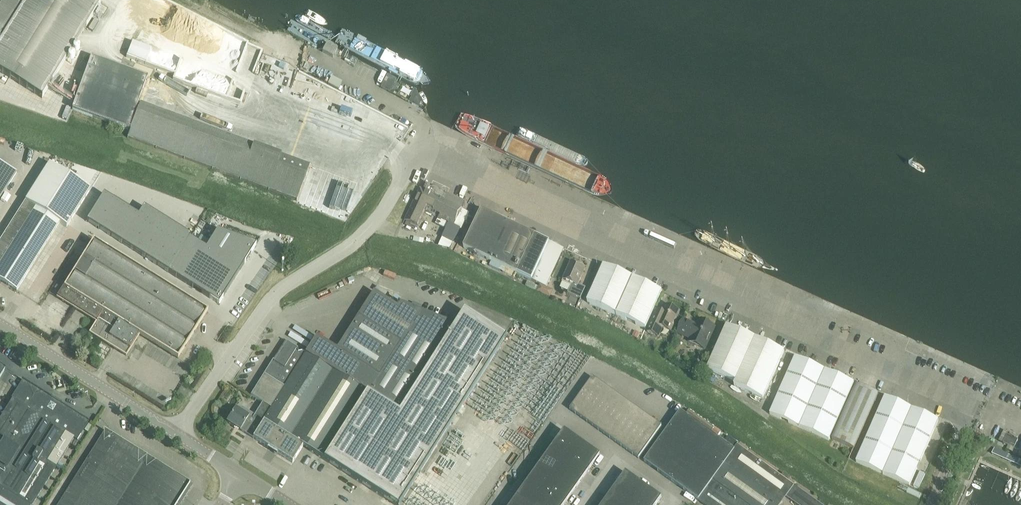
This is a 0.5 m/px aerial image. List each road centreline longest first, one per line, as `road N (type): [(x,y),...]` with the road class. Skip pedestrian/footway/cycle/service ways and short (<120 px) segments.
road 1 (unclassified): [(930,504),(970,421),(958,403),(437,168),(404,178)]
road 2 (unclassified): [(178,435),(274,295),(358,242),(404,178)]
road 3 (unclassified): [(178,435),(0,325)]

